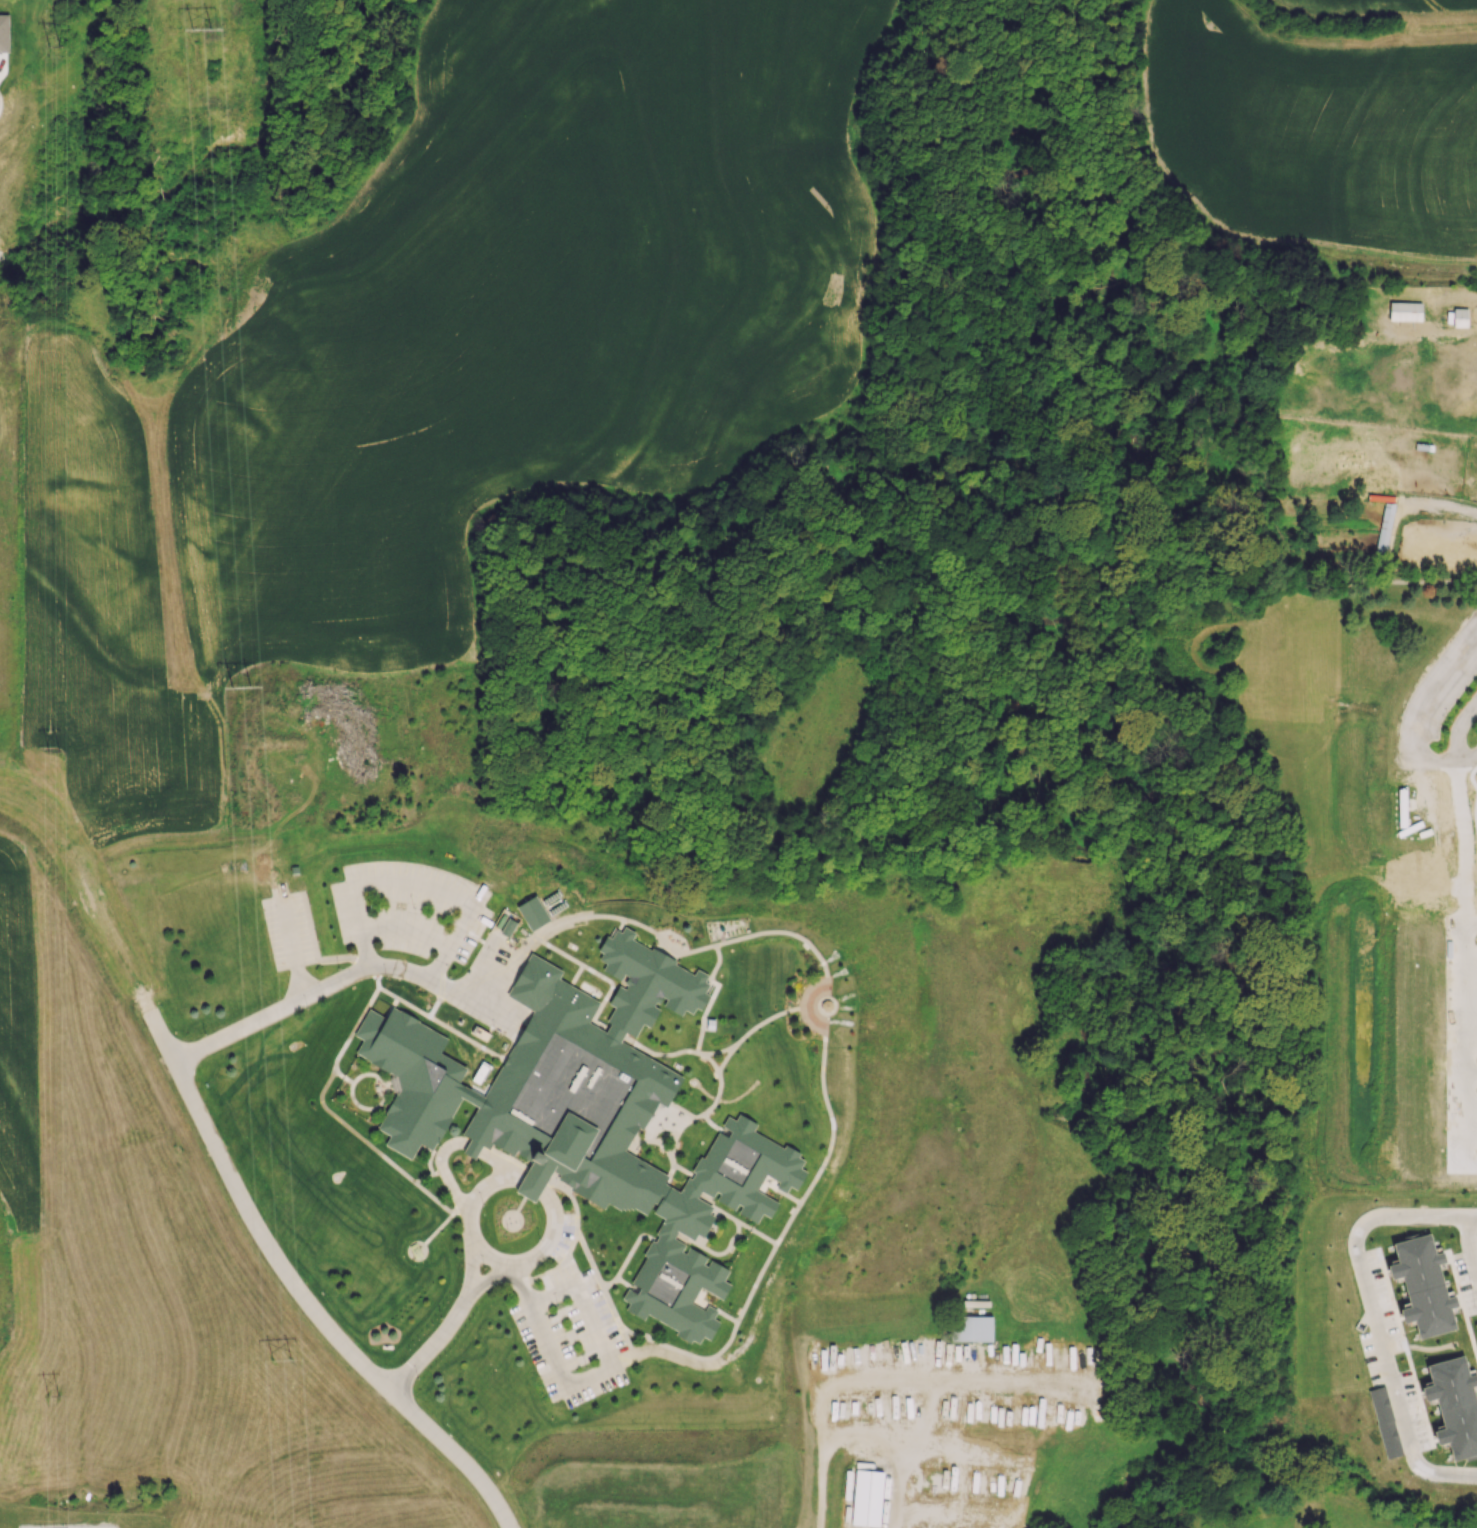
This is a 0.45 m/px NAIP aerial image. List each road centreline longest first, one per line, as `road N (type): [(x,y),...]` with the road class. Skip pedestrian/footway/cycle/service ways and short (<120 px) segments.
road 1 (residential): [(0,796),(50,834),(243,1215),(310,1310),(484,1484),(506,1527)]

